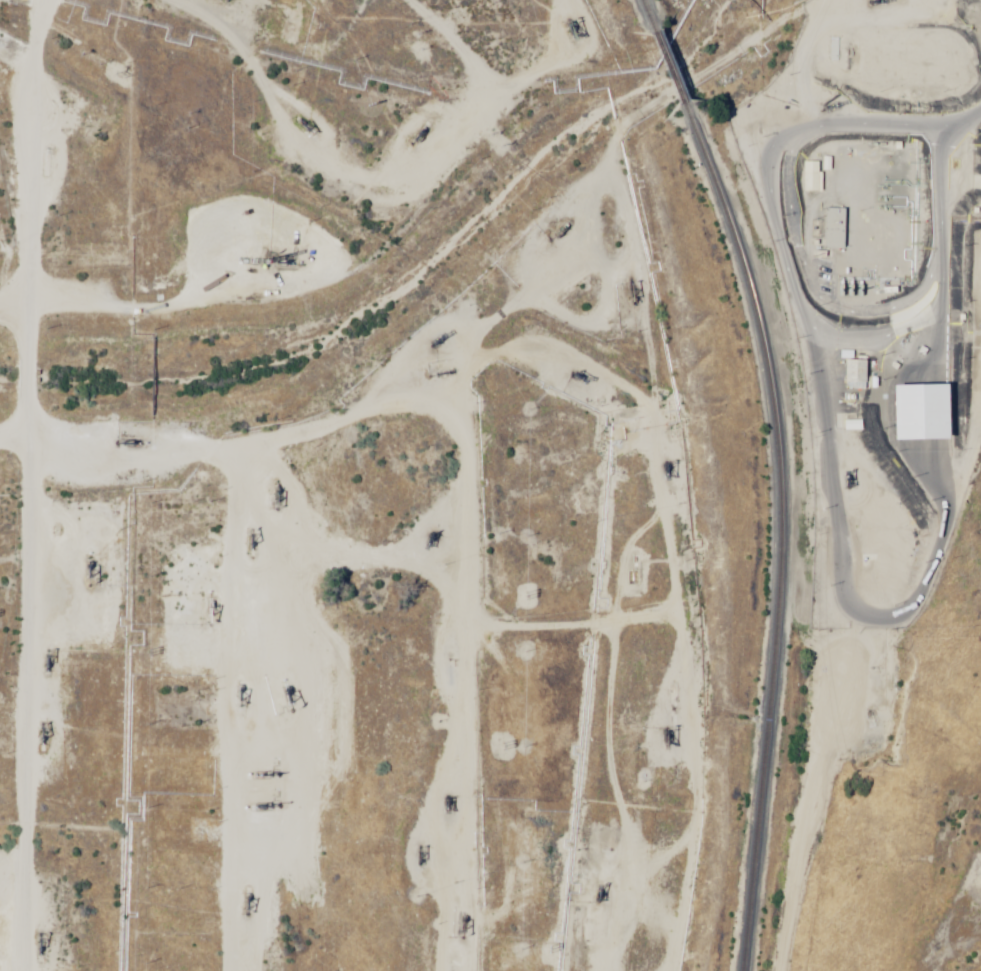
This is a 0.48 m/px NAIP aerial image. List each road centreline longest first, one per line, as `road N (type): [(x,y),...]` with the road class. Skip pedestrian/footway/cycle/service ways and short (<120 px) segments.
road 1 (track): [(803,0),(750,20),(650,115),(553,246),(375,399),(181,452),(0,452)]
road 2 (track): [(980,60),(936,104),(931,230),(910,330),(895,568),(811,705),(794,970)]
road 3 (track): [(936,104),(819,97),(749,106),(739,130),(801,444),(795,604),(843,653)]
road 4 (track): [(0,336),(207,320),(364,230),(449,162),(464,56),(414,0)]
road 5 (track): [(429,970),(433,515),(538,457),(595,446)]
road 6 (track): [(617,641),(0,647)]
road 7 (track): [(595,446),(617,641),(611,970)]
road 8 (track): [(182,970),(181,452)]
road 9 (track): [(58,0),(228,99),(291,93),(321,0)]
road 10 (track): [(0,236),(11,0)]
road 11 (track): [(553,246),(574,251),(595,446)]

